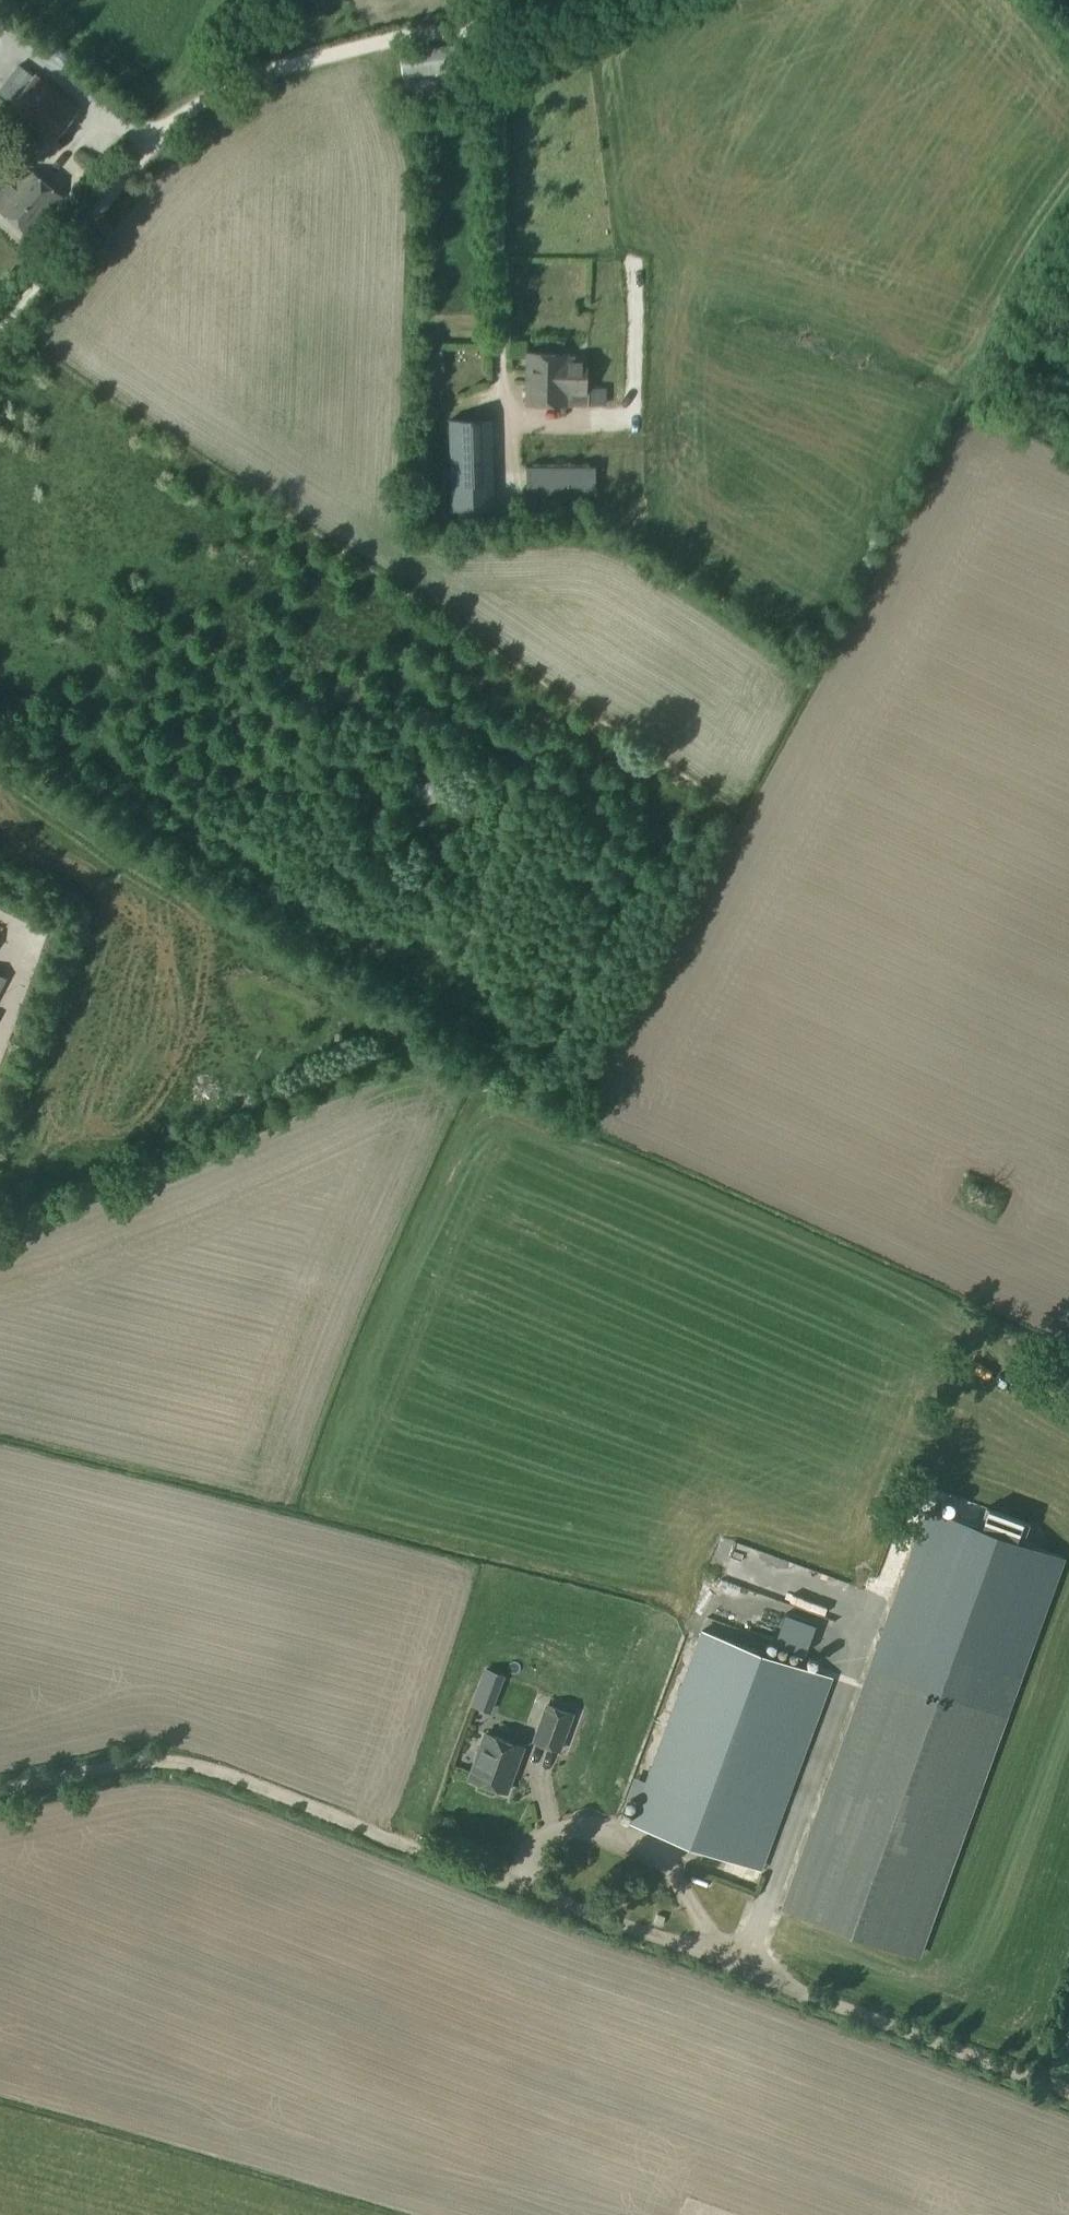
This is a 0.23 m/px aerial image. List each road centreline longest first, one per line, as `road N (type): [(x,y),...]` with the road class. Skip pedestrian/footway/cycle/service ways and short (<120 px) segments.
road 1 (track): [(1068,2092),(201,1766),(138,1763),(0,1793)]
road 2 (track): [(0,320),(148,145),(205,95),(383,41),(526,21),(578,0)]
road 3 (track): [(430,833),(419,1001),(384,1050),(162,1152),(0,1200)]

